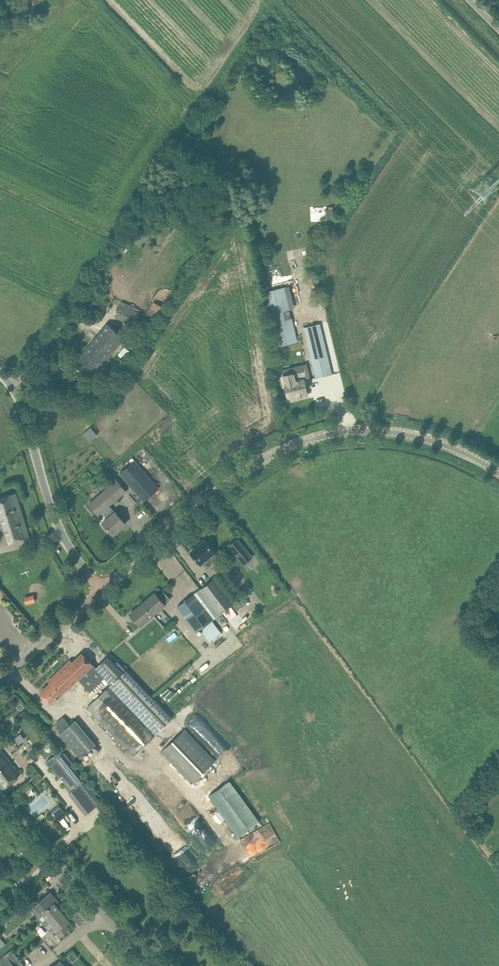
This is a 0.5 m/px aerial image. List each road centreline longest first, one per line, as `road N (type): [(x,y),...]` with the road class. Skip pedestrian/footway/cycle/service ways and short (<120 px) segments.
road 1 (tertiary): [(498,470),(418,434),(388,430),(347,430),(274,452),(103,592)]
road 2 (unclassified): [(103,592),(60,535),(18,395),(0,374)]
road 3 (unclassified): [(142,965),(0,798)]
road 4 (tertiary): [(0,683),(103,592)]

